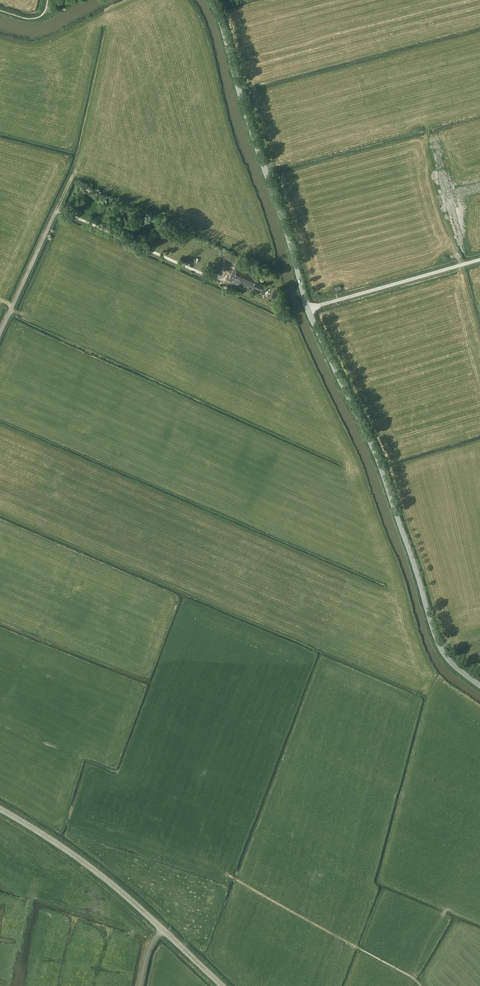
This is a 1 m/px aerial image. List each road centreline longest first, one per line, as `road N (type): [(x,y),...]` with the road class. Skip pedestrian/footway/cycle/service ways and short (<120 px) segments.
road 1 (tertiary): [(479,686),(438,645),(372,445),(308,310),(211,0)]
road 2 (tertiary): [(221,985),(138,908),(0,811)]
road 3 (track): [(58,209),(266,301)]
road 4 (track): [(230,876),(421,985)]
road 5 (track): [(0,335),(70,184)]

